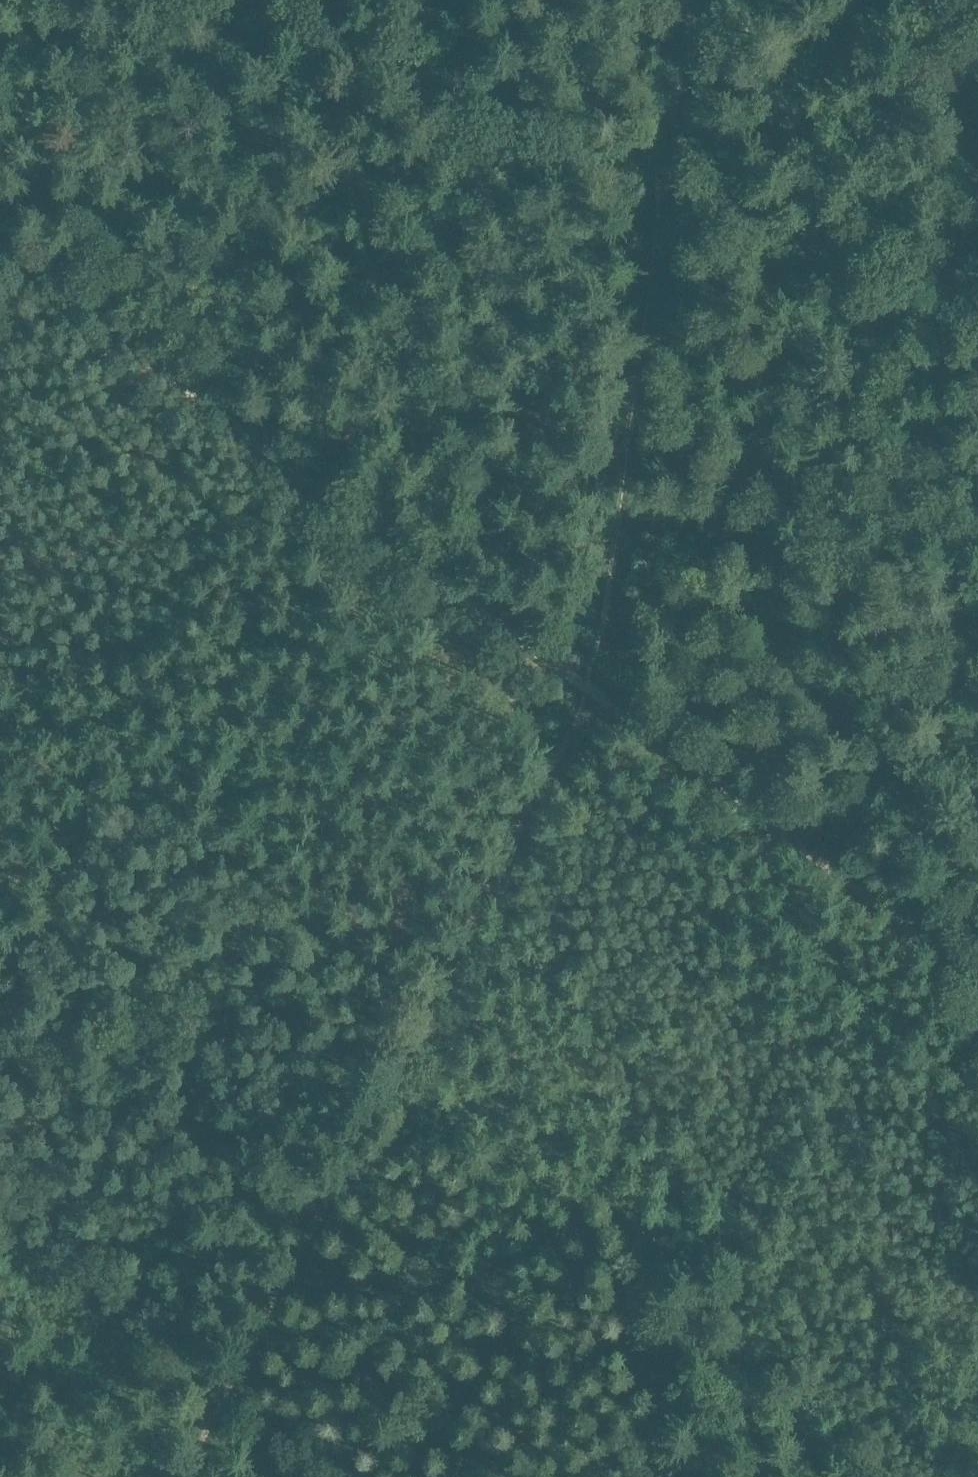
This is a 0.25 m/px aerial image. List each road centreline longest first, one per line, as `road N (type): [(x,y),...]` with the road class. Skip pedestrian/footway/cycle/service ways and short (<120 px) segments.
road 1 (track): [(222,1388),(592,691)]
road 2 (track): [(0,247),(592,691)]
road 3 (track): [(592,691),(677,0)]
road 4 (track): [(592,691),(977,989)]
road 5 (track): [(277,0),(654,159)]
road 6 (track): [(0,1228),(222,1388)]

